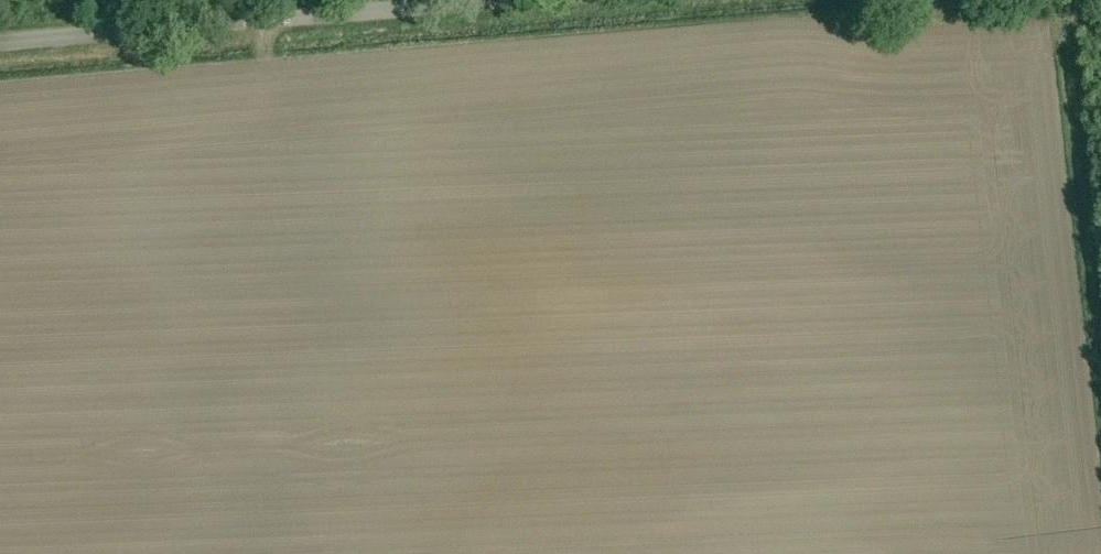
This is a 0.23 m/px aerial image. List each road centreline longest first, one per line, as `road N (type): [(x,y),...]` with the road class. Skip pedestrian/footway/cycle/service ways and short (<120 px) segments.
road 1 (unclassified): [(0,53),(657,0)]

